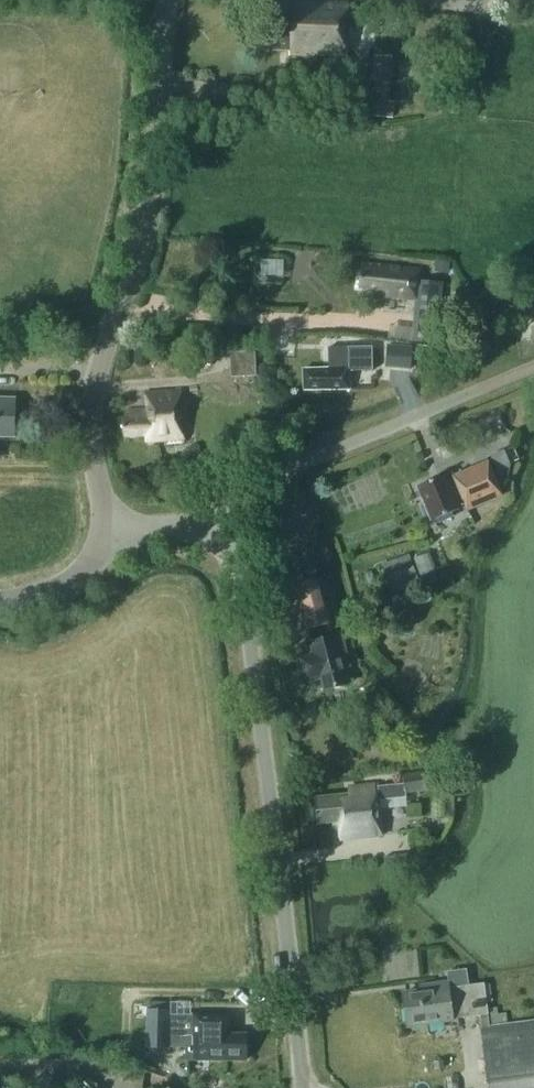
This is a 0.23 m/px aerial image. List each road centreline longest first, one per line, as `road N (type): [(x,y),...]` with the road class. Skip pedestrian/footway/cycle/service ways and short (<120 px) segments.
road 1 (unclassified): [(303,1087),(240,568),(232,553),(197,531),(108,541)]
road 2 (tertiary): [(108,541),(94,401),(145,225),(166,0)]
road 3 (tertiary): [(108,541),(100,557),(60,586),(0,599)]

